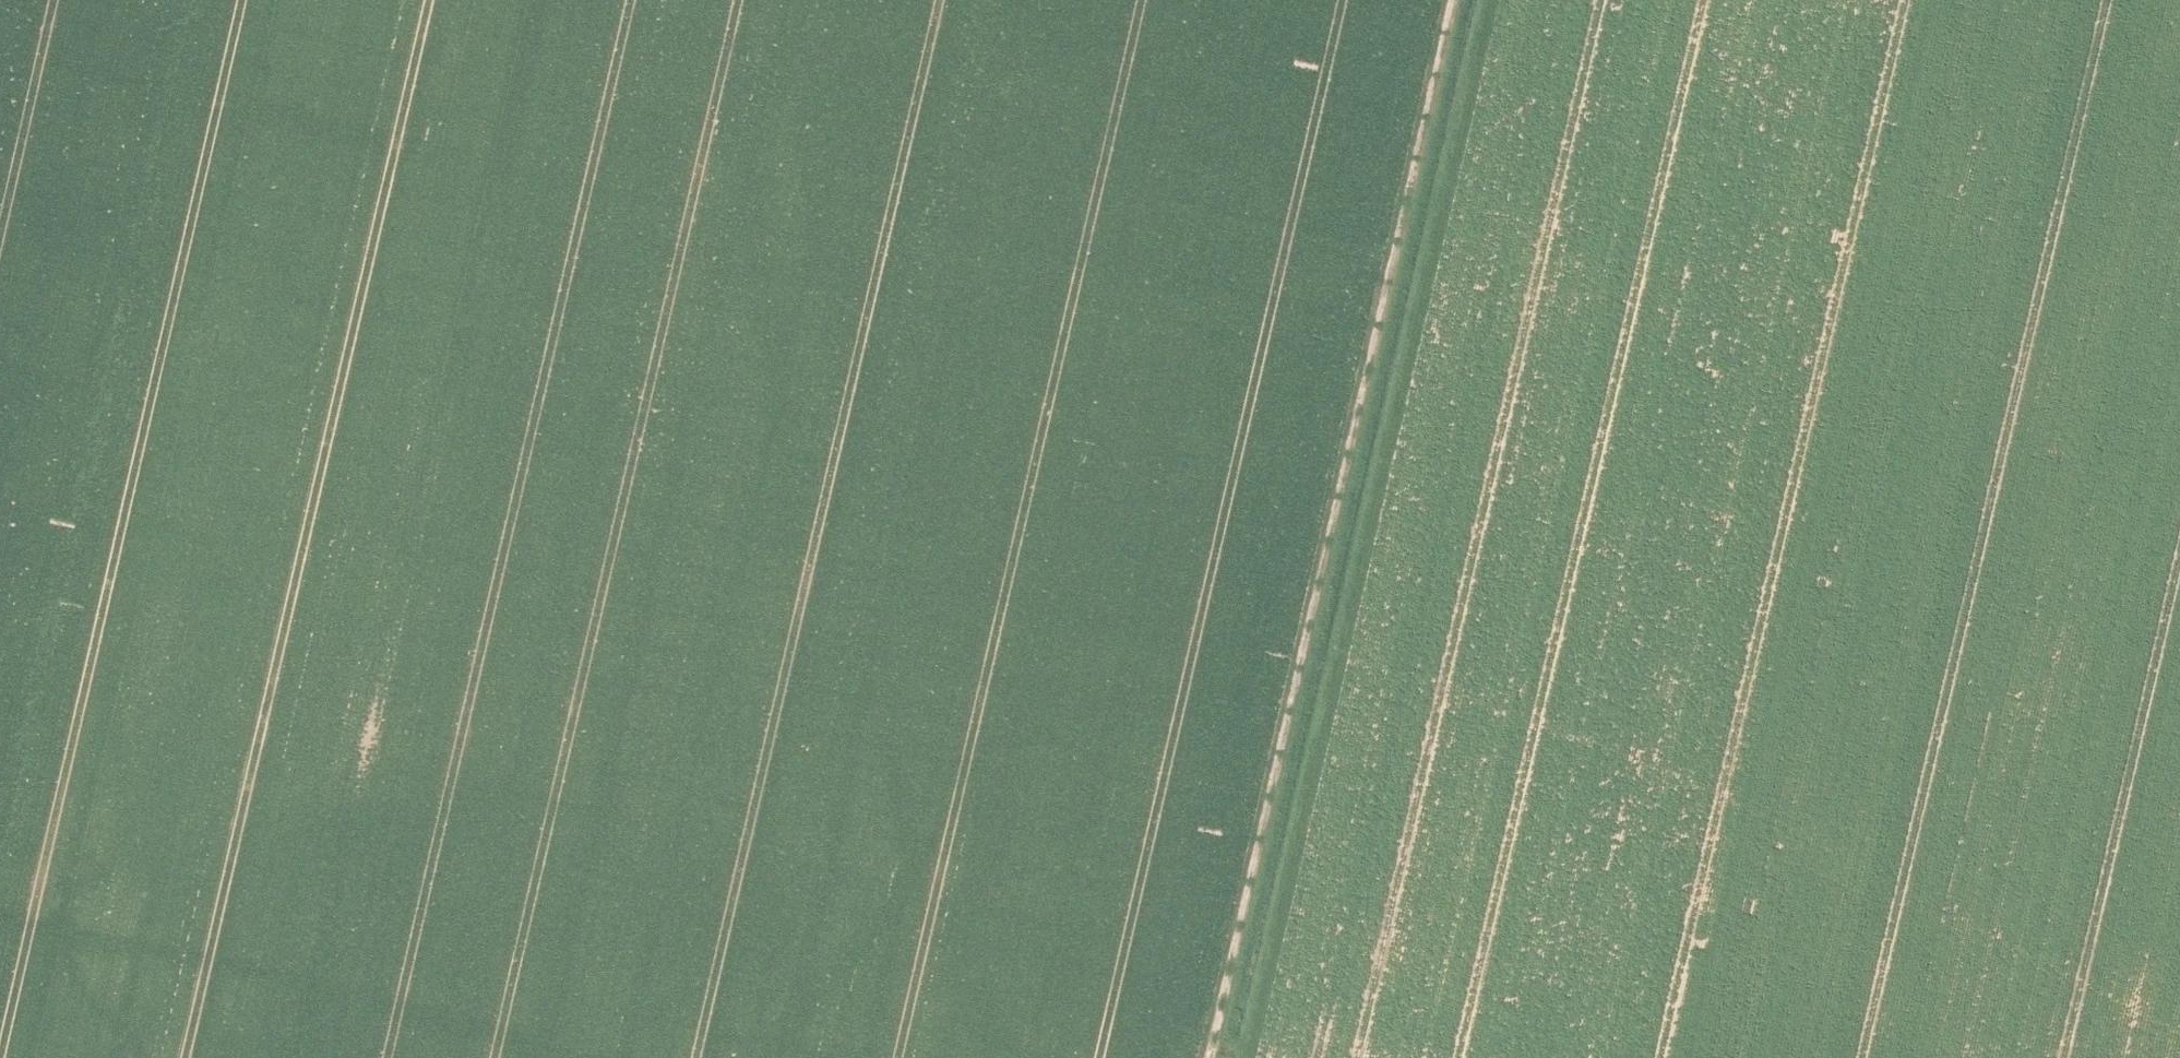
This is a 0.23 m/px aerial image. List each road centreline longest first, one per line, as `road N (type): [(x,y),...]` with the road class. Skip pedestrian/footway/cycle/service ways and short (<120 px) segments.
road 1 (track): [(1210,1057),(1453,0)]

